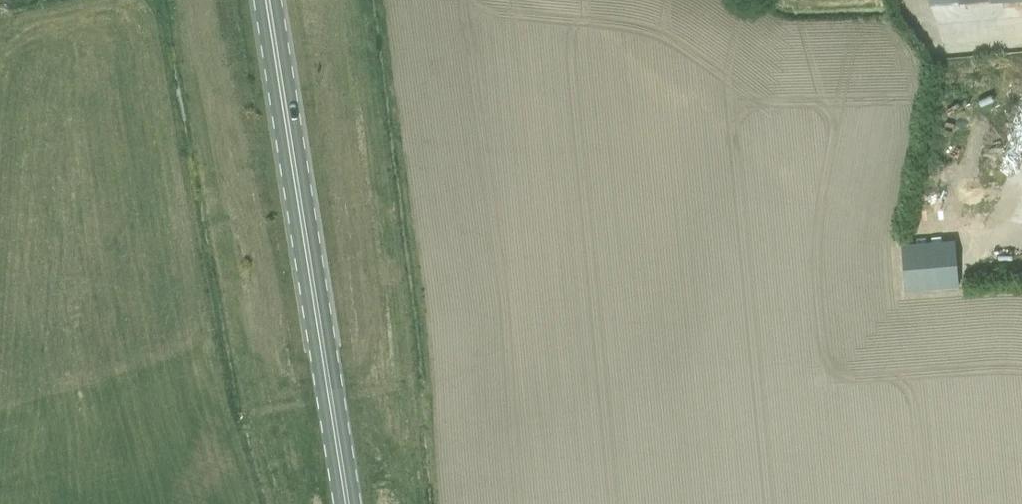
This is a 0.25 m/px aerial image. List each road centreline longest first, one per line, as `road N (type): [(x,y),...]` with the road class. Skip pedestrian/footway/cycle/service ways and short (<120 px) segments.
road 1 (primary): [(347,503),(266,0)]

